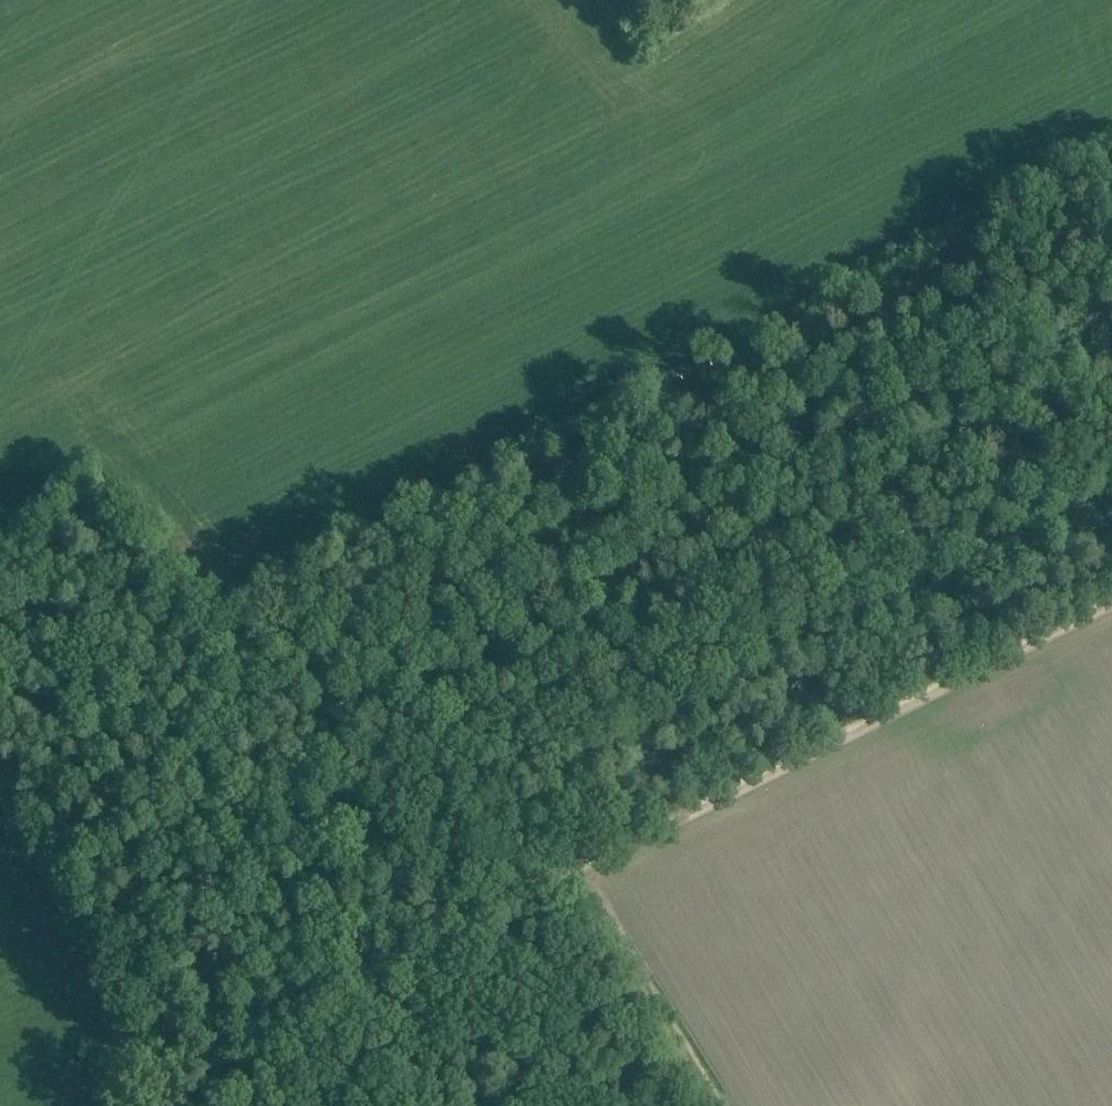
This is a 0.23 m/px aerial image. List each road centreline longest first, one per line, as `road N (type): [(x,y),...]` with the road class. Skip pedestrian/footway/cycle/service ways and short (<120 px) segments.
road 1 (track): [(1111,597),(277,1015),(139,1105)]
road 2 (track): [(0,783),(113,986),(112,1105)]

